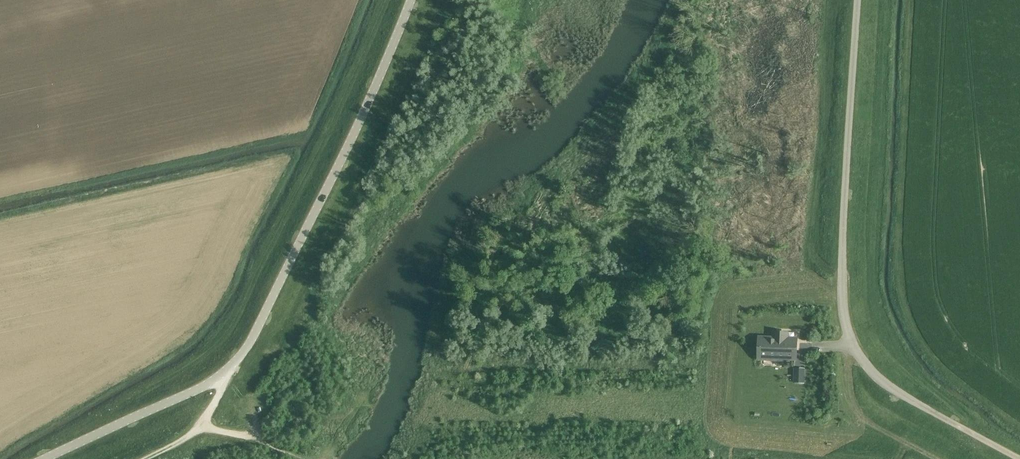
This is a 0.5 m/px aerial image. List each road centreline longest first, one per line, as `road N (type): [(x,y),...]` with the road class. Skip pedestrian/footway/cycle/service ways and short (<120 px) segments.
road 1 (unclassified): [(46,458),(207,384),(241,355),(352,138),(408,0)]
road 2 (unclassified): [(861,0),(840,303),(845,333),(883,384),(1019,458)]
road 3 (track): [(936,458),(866,417),(852,390),(853,349)]
road 4 (track): [(145,458),(202,427),(225,372)]

